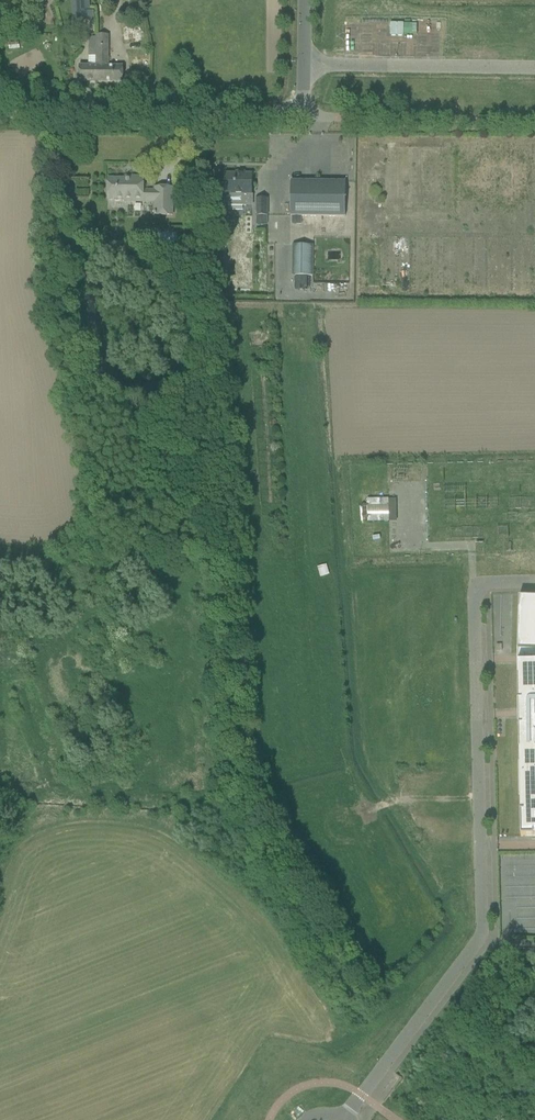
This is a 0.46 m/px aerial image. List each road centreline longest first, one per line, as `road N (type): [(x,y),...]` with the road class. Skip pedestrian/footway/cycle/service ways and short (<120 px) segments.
road 1 (unclassified): [(534,580),(489,581),(473,598),(483,932),(339,1119)]
road 2 (tertiary): [(307,117),(0,112)]
road 3 (unclassified): [(534,67),(306,64)]

